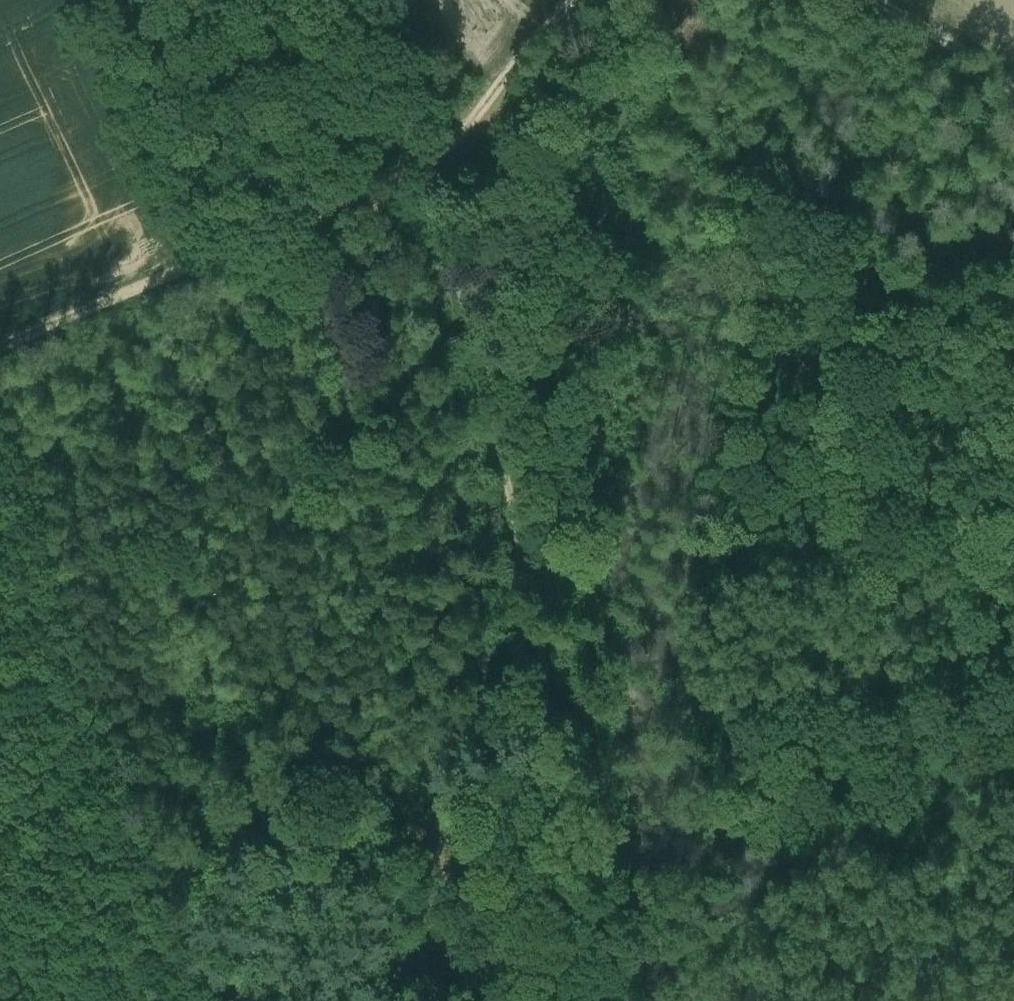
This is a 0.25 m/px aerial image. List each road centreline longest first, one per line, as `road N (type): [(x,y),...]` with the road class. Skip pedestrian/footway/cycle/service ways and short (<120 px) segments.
road 1 (track): [(435,160),(611,1000)]
road 2 (track): [(0,347),(435,160)]
road 3 (track): [(435,160),(574,0)]
road 4 (track): [(876,0),(970,53),(1013,92)]

